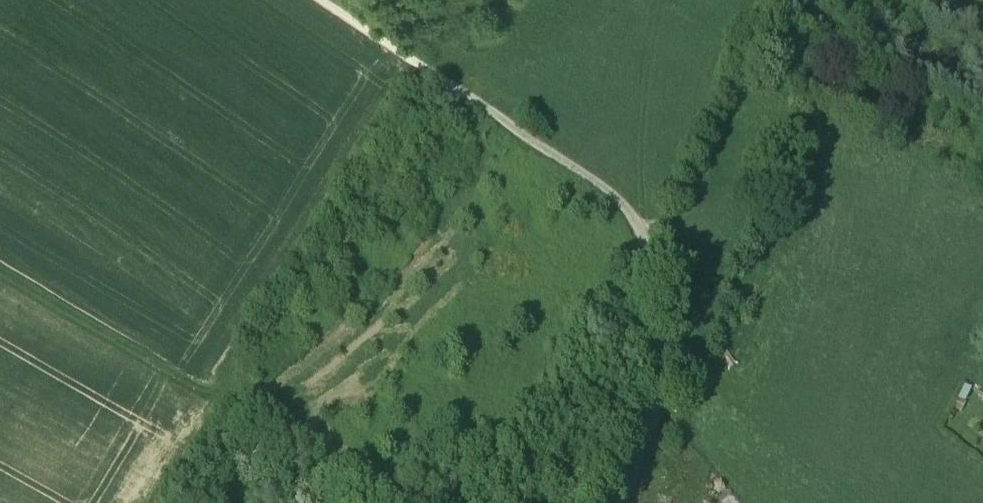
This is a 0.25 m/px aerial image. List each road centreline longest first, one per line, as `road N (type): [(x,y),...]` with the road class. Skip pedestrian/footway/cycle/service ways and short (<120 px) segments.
road 1 (track): [(622,502),(657,418),(662,380),(662,312),(646,232),(604,189),(318,0)]
road 2 (track): [(394,502),(0,273)]
road 3 (track): [(769,0),(646,232)]

